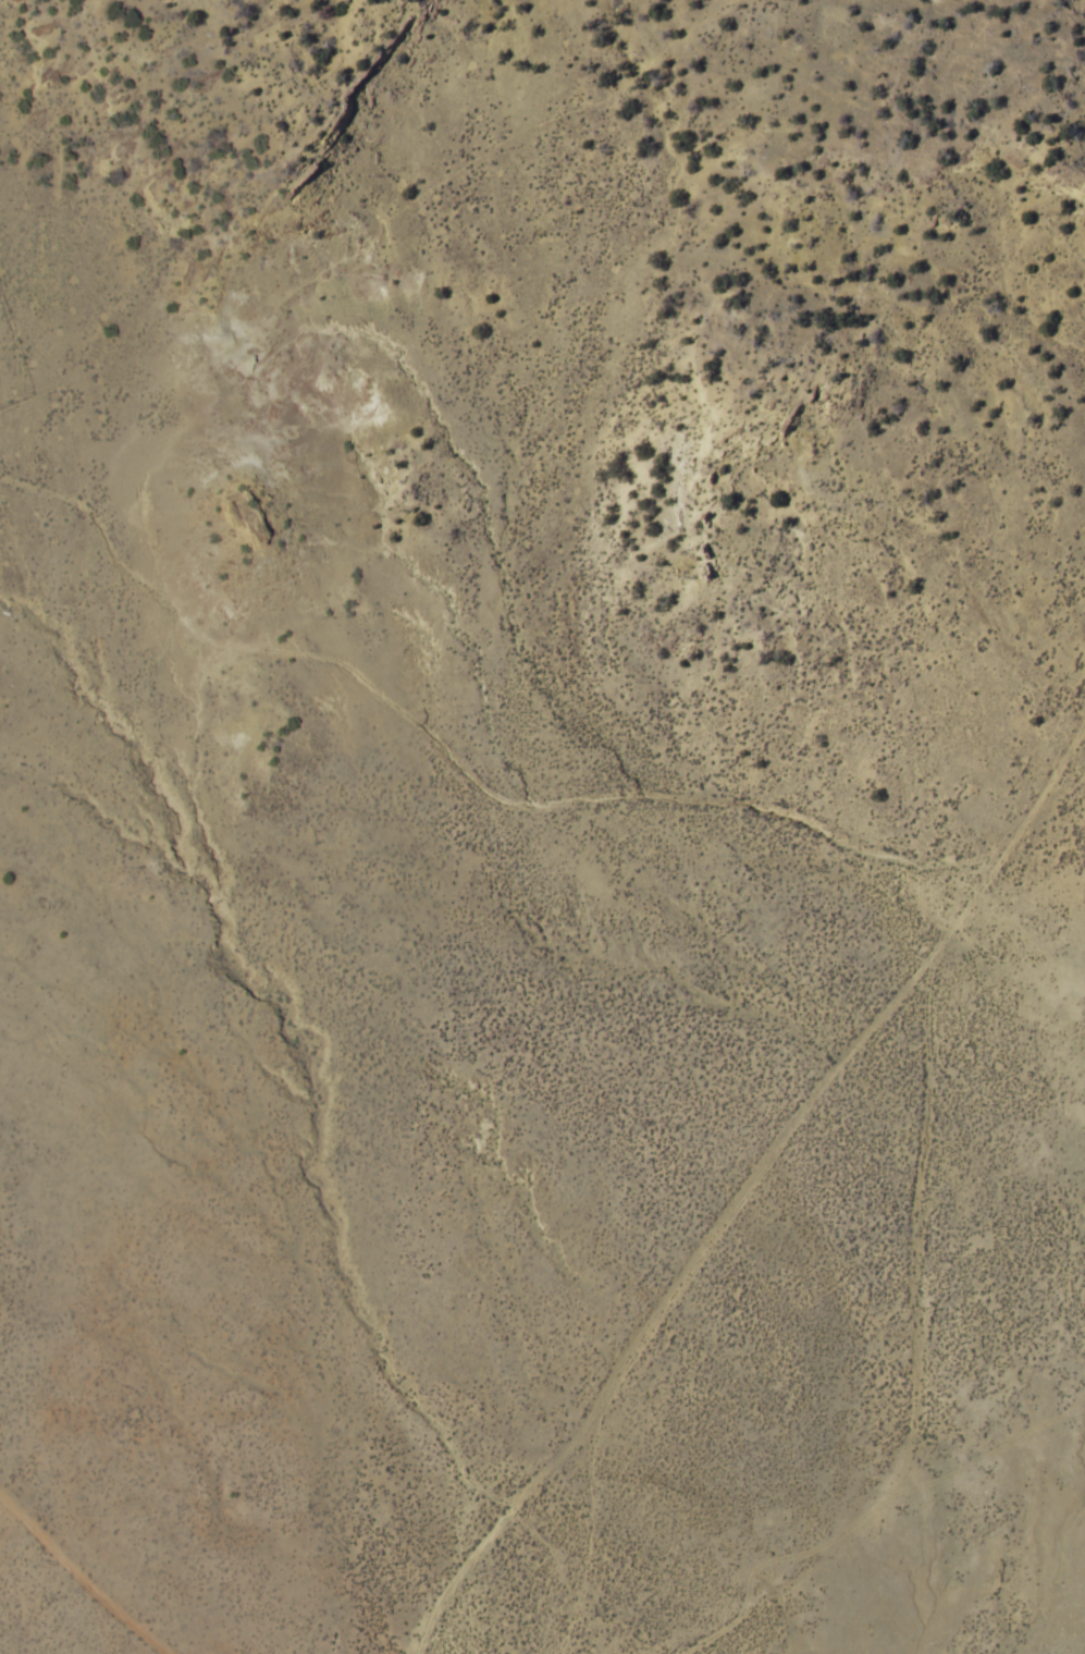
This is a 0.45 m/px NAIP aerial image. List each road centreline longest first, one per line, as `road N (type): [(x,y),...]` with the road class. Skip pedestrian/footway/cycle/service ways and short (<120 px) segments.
road 1 (residential): [(646,1653),(819,1557),(893,1500),(945,1409),(957,1238),(945,1106),(974,860),(1084,647)]
road 2 (residential): [(974,860),(787,804),(479,781),(399,688),(230,626),(115,558),(30,529),(0,533)]
road 3 (residential): [(0,1374),(52,1488),(160,1557),(266,1653)]

